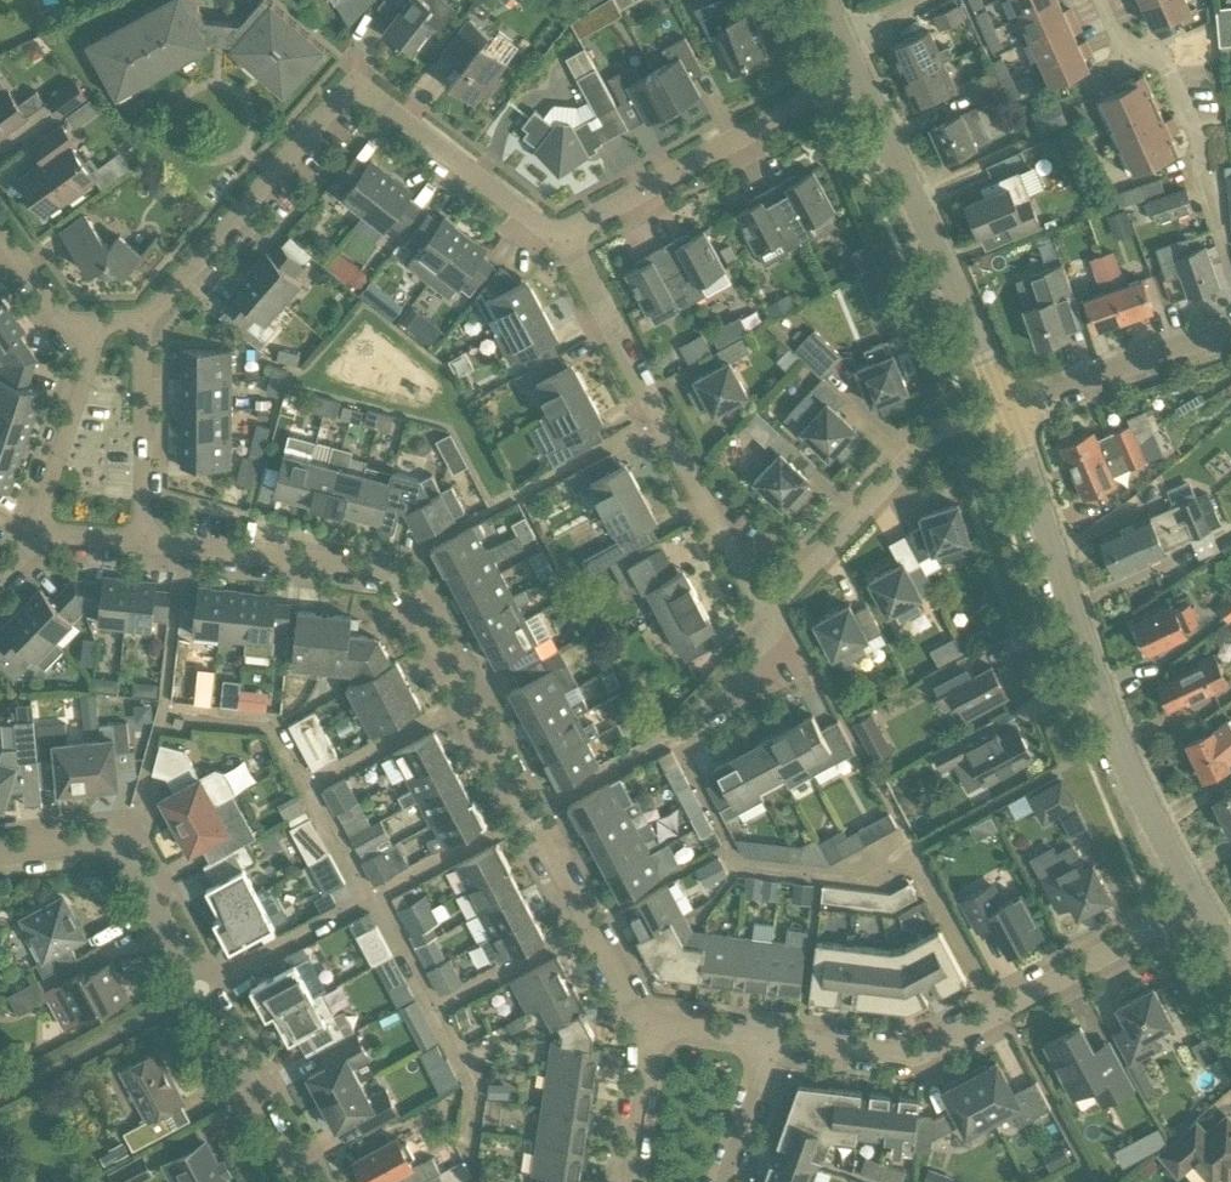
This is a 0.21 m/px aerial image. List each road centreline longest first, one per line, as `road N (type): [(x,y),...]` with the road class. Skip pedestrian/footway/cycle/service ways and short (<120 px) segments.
road 1 (residential): [(657,1029),(636,1009),(393,574),(144,543)]
road 2 (residential): [(144,322),(340,99),(368,94),(557,238)]
road 3 (tertiary): [(1206,906),(1126,743),(1005,406)]
road 4 (residential): [(303,1181),(119,844),(0,854)]
road 5 (residential): [(773,1043),(922,1053),(1206,906)]
road 6 (residential): [(770,616),(580,265),(557,238)]
road 7 (tertiary): [(1005,406),(858,73)]
road 8 (residential): [(557,238),(858,73)]
road 9 (residential): [(770,616),(936,430),(1005,406)]
road 10 (residential): [(1103,0),(1117,33),(1155,54),(1200,140),(1203,187),(1230,260)]
road 11 (residential): [(1005,406),(1230,326)]
road 12 (residential): [(144,543),(144,322)]
road 13 (residential): [(92,342),(34,533)]
road 14 (residential): [(677,739),(769,642),(770,616)]
road 15 (residential): [(657,1029),(630,1181)]
road 16 (residential): [(723,1181),(773,1043)]
road 17 (residential): [(92,342),(68,325),(0,235)]

